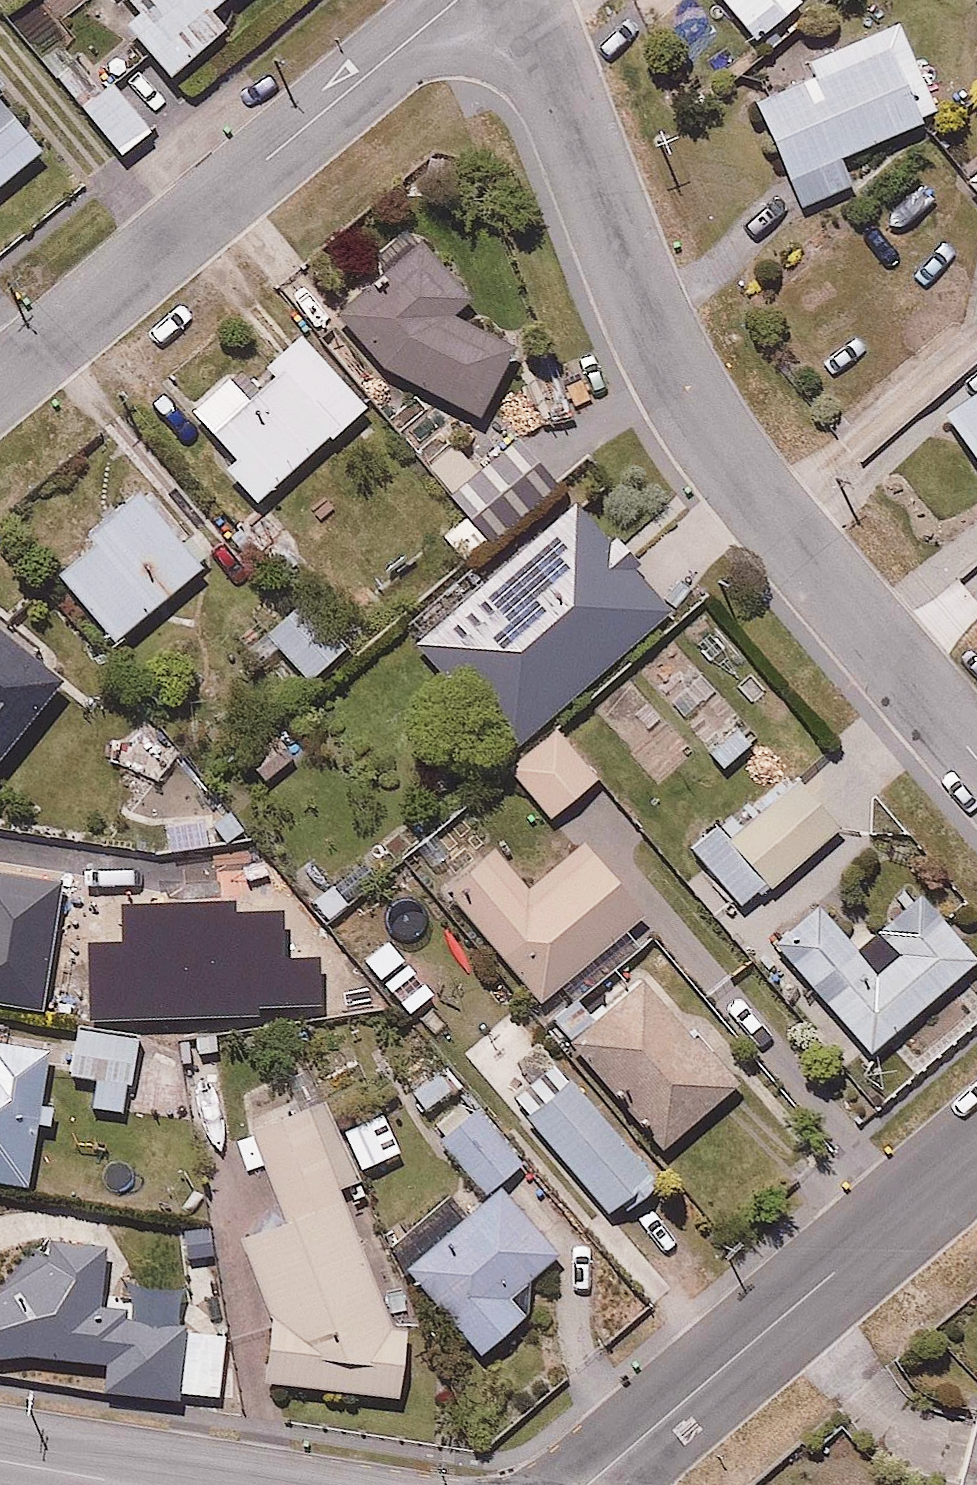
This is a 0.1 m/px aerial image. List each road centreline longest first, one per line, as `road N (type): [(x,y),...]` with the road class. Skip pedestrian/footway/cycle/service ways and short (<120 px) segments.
road 1 (residential): [(520,0),(671,379),(709,448),(976,759)]
road 2 (residential): [(456,0),(0,386)]
road 3 (residential): [(591,1484),(976,1149)]
road 4 (residential): [(0,1460),(133,1484)]

